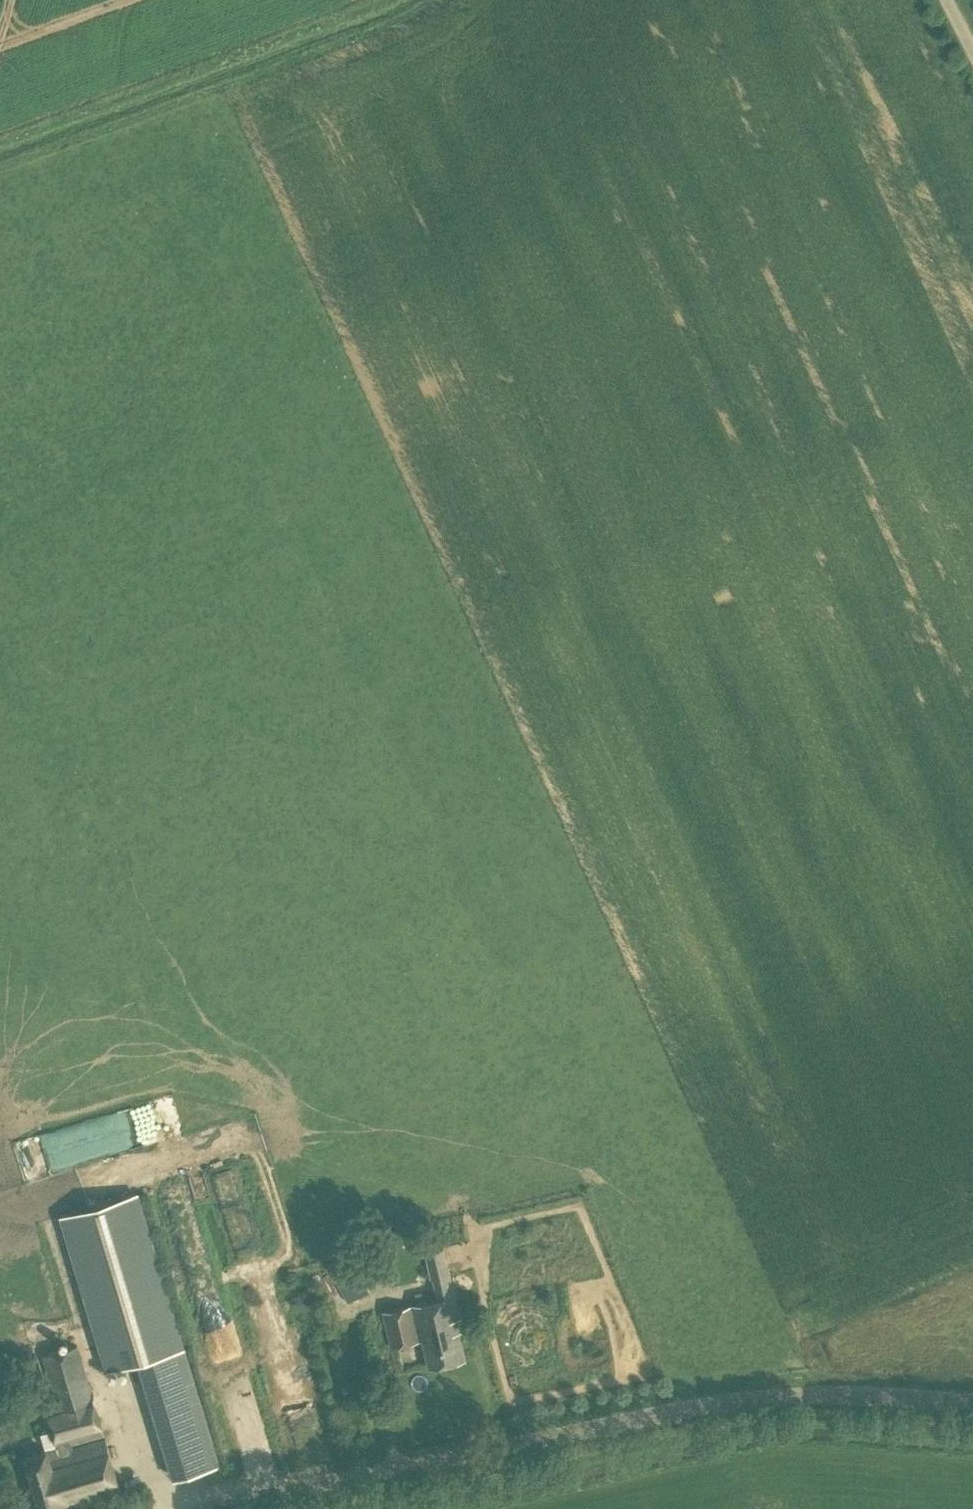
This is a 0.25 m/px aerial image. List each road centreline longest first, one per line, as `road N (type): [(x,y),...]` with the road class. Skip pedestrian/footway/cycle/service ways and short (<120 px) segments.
road 1 (unclassified): [(972,1407),(837,1398),(761,1405),(626,1424),(254,1508)]

